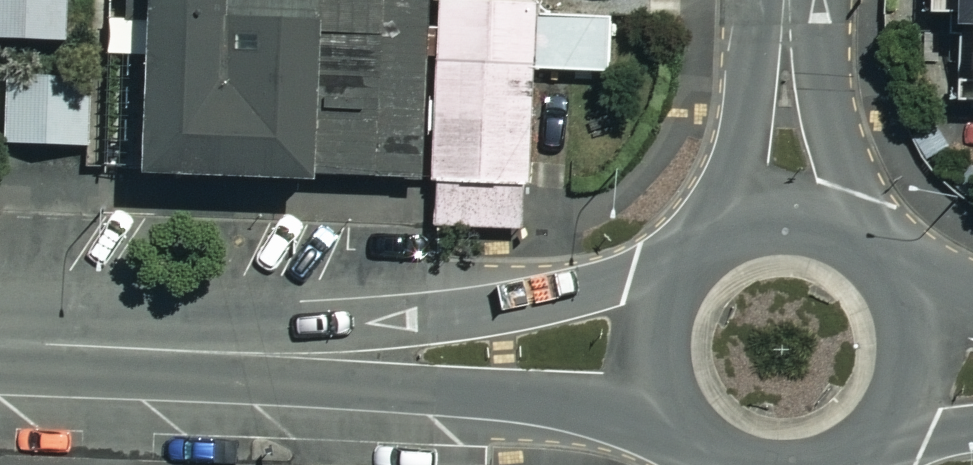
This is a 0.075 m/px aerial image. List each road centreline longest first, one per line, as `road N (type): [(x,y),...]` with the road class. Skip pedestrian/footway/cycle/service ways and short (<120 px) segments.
road 1 (tertiary): [(0,342),(334,356),(650,355)]
road 2 (residential): [(781,215),(789,0)]
road 3 (tertiary): [(781,215),(824,220),(863,238),(894,268),(914,306),(922,348)]
road 4 (tertiary): [(650,355),(655,313),(673,275),(702,243),(739,223),(781,215)]
road 5 (tertiary): [(922,348),(915,393),(893,433),(858,464)]
road 6 (tertiary): [(714,464),(686,443),(660,402),(650,355)]

